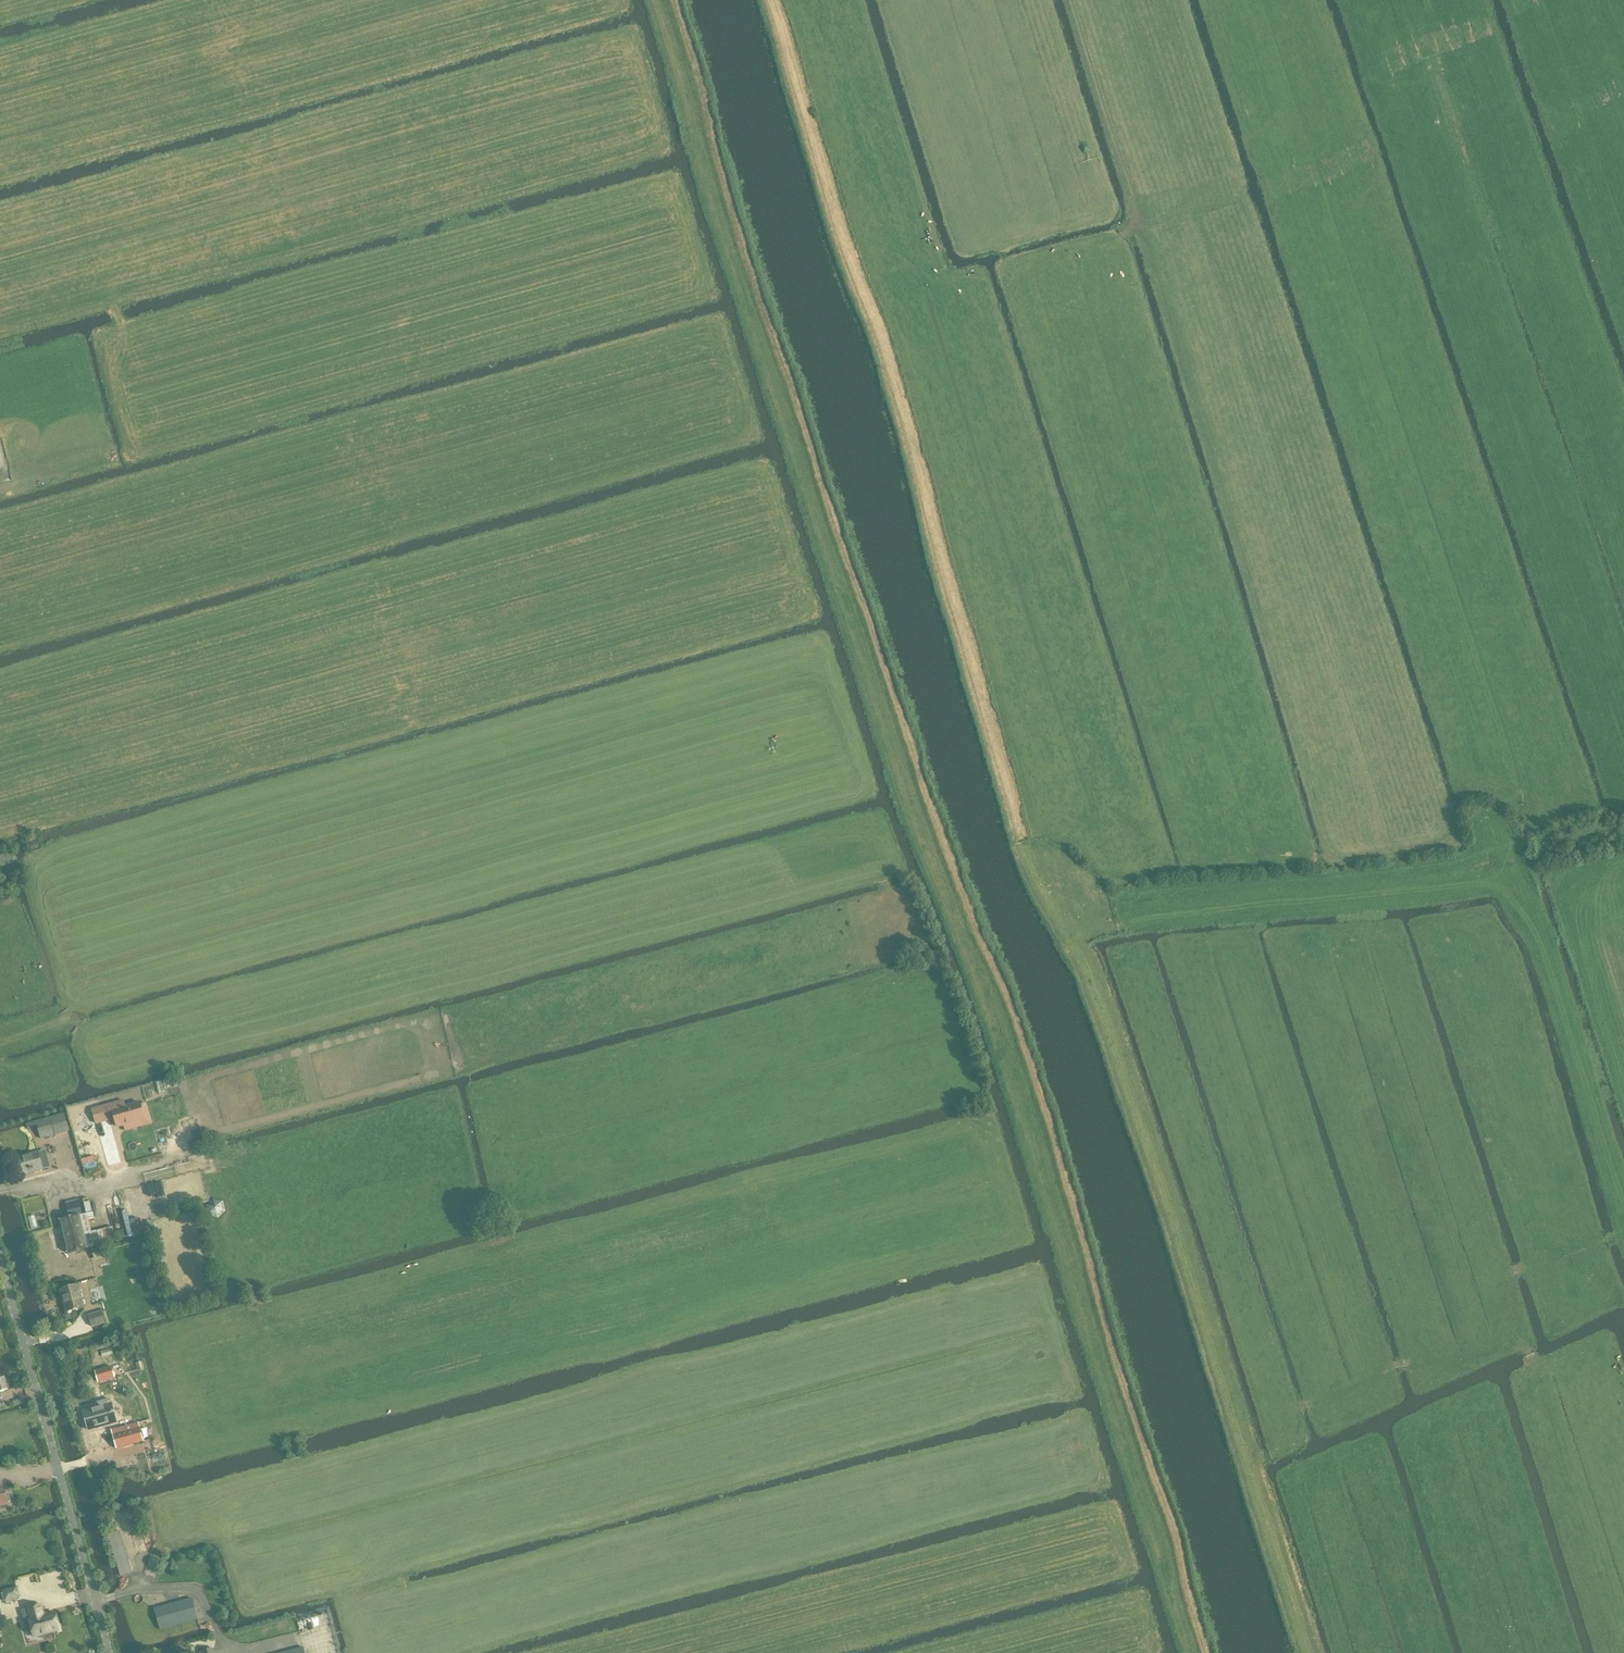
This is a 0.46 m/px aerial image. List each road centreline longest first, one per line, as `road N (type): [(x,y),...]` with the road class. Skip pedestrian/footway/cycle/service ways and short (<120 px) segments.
road 1 (tertiary): [(109,1652),(0,1259)]
road 2 (track): [(1623,1201),(1518,883),(1497,863)]
road 3 (track): [(1136,198),(1072,0)]

